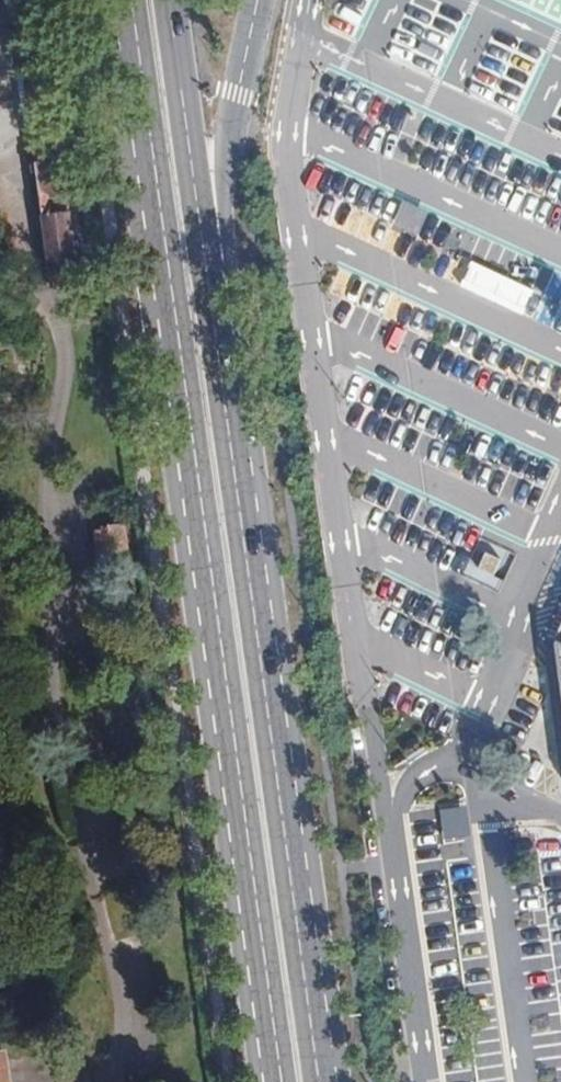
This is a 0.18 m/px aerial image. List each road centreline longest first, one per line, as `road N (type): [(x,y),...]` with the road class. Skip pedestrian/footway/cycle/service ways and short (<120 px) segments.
road 1 (primary): [(129,0),(282,1081)]
road 2 (primary): [(319,1081),(201,241)]
road 3 (primary): [(201,241),(226,193),(254,0)]
road 4 (primary): [(201,241),(168,0)]

